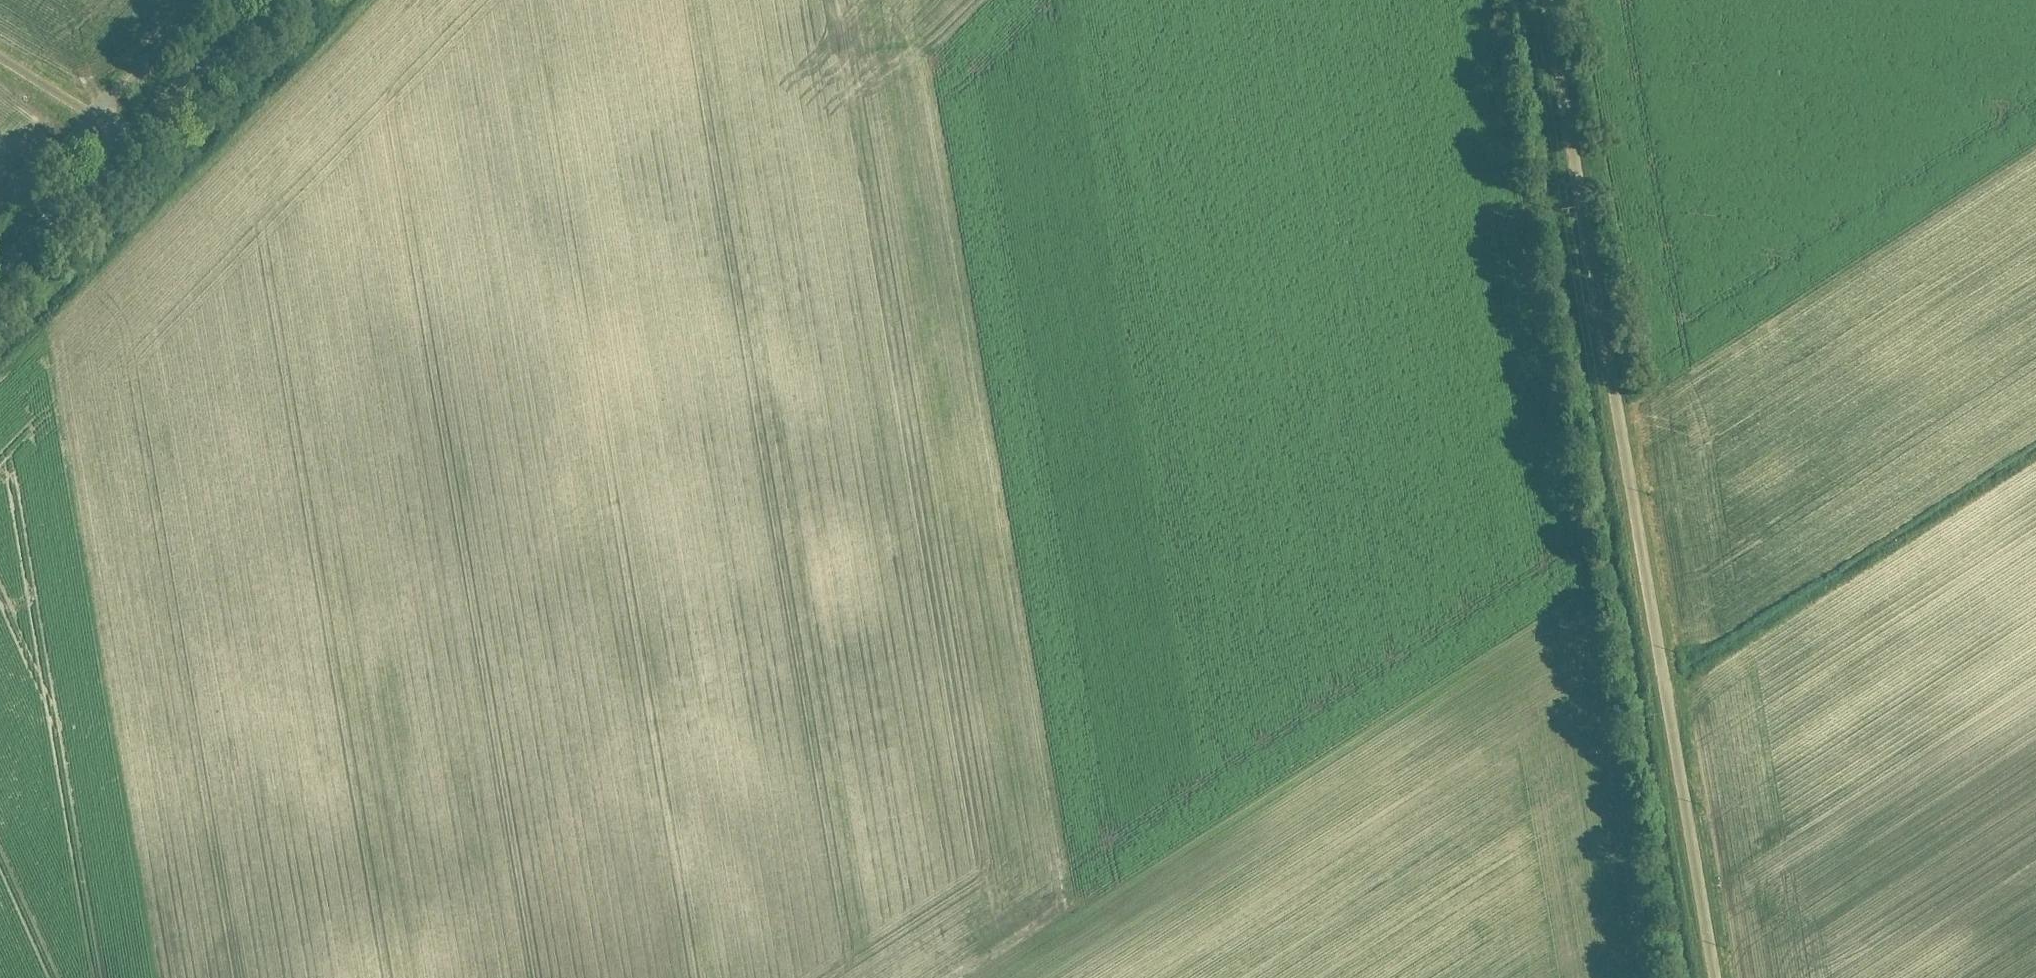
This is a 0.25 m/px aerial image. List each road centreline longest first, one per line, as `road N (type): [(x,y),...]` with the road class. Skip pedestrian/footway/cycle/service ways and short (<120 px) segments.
road 1 (residential): [(1713,977),(1544,0)]
road 2 (tertiary): [(278,0),(135,146)]
road 3 (tertiary): [(135,146),(0,283)]
road 4 (residential): [(135,146),(0,60)]

